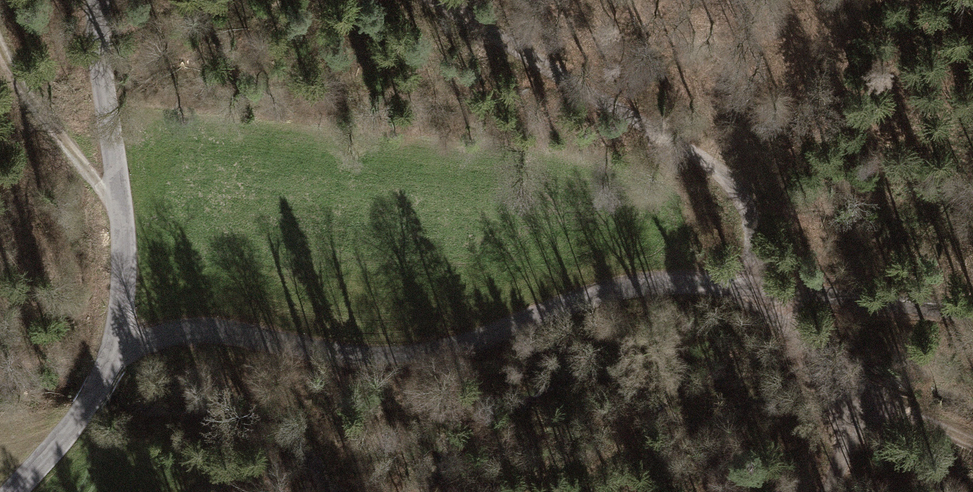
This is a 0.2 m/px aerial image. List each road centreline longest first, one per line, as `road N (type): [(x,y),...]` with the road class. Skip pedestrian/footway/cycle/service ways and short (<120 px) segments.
road 1 (unclassified): [(122,338),(195,326),(358,349),(522,330),(754,266),(812,295),(972,310)]
road 2 (track): [(438,0),(710,164),(751,211),(754,266),(838,368)]
road 3 (tertiary): [(105,0),(122,338)]
road 4 (track): [(0,30),(12,66),(51,127),(120,209)]
road 5 (tertiary): [(122,338),(75,424),(15,491)]
road 6 (track): [(838,368),(972,440)]
road 7 (track): [(838,368),(843,440),(829,491)]

